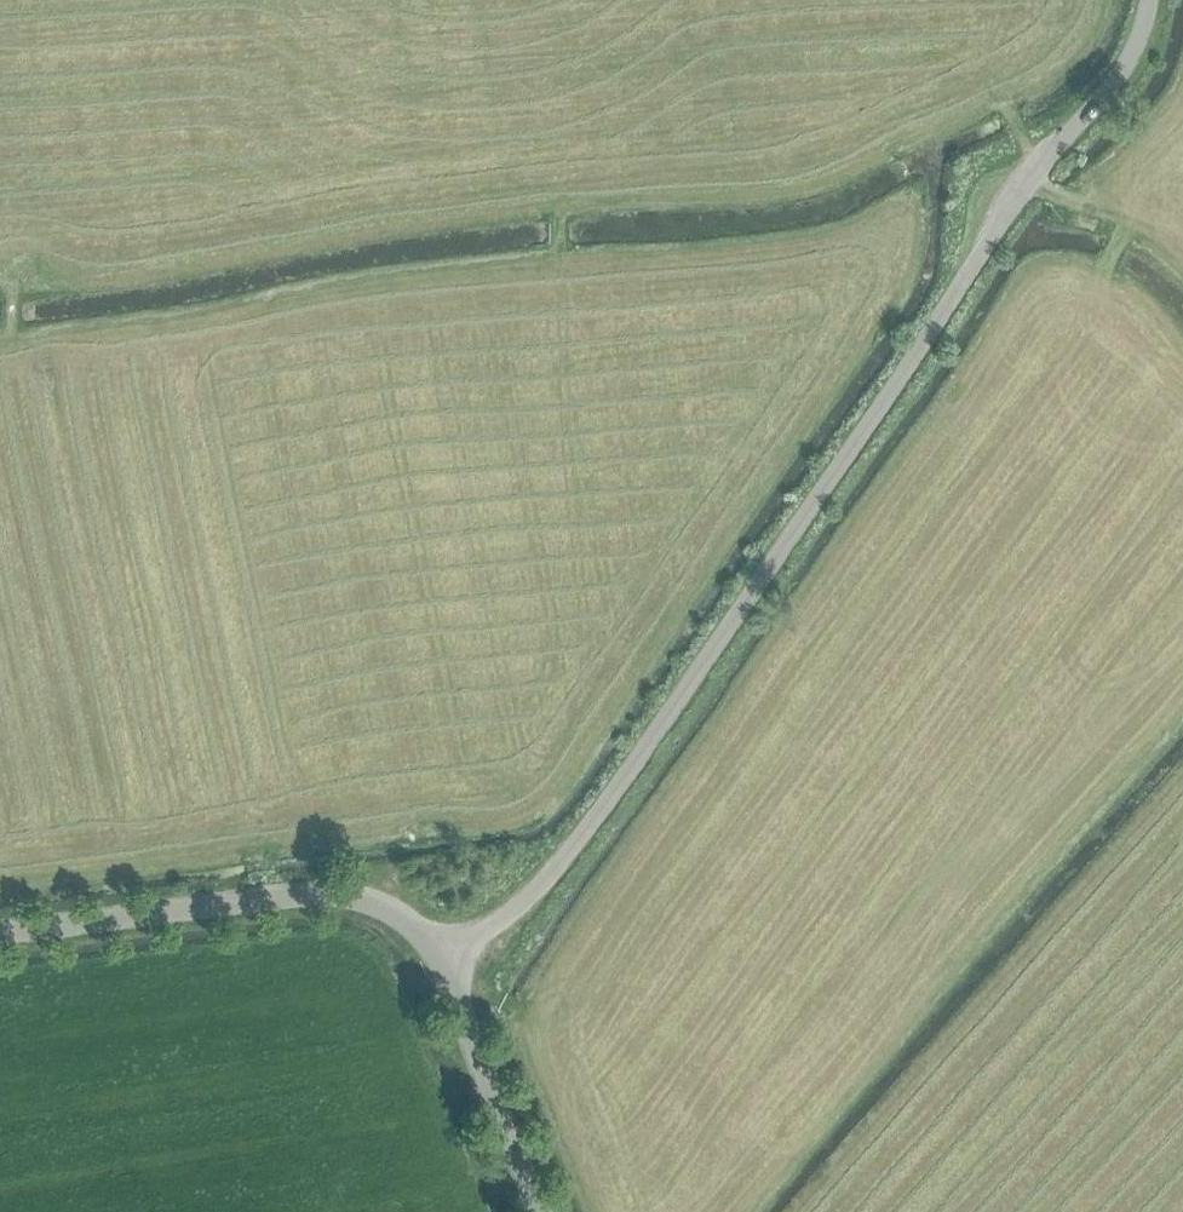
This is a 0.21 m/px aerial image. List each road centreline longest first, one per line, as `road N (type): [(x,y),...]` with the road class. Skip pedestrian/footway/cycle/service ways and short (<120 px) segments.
road 1 (unclassified): [(438,963),(526,900),(580,837),(1018,196),(1123,67),(1148,0)]
road 2 (tertiary): [(438,963),(403,919),(328,893),(0,933)]
road 3 (tertiary): [(540,1211),(438,963)]

